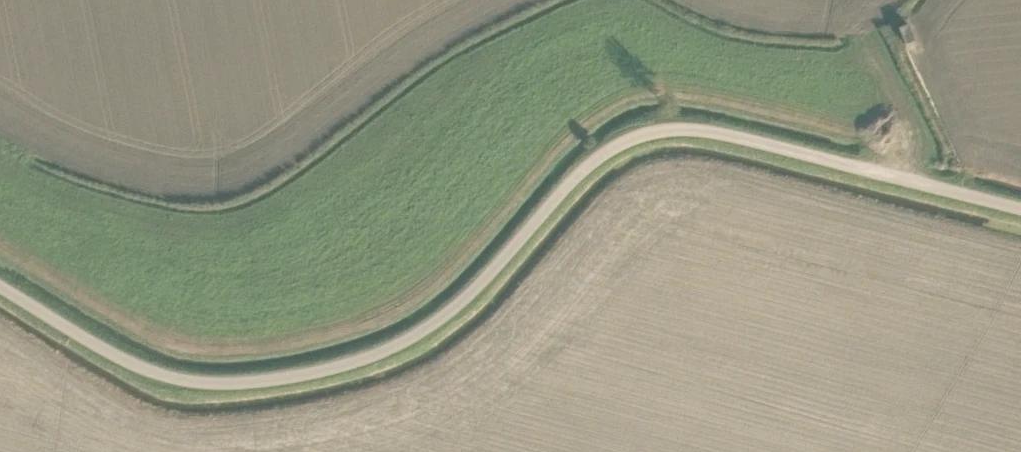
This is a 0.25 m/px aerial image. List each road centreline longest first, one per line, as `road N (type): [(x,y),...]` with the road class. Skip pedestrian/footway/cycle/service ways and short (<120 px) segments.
road 1 (unclassified): [(0,288),(139,367),(190,381),(245,382),(325,369),(422,331),(599,155),(661,127),(701,128),(1020,207)]

